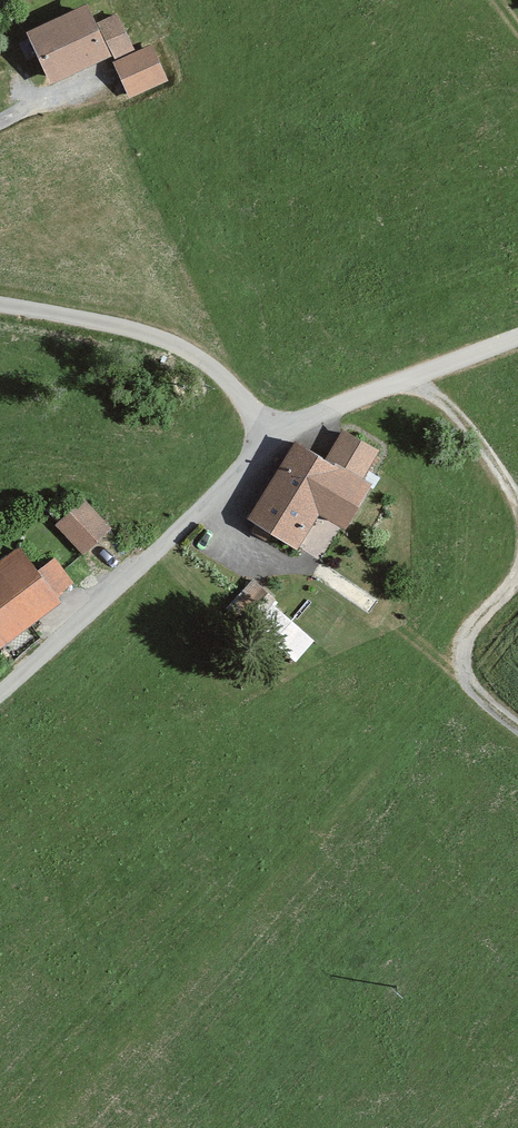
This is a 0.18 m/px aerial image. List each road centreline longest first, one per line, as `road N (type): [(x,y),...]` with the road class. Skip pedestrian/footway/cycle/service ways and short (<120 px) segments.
road 1 (unclassified): [(0,694),(128,580),(269,436),(517,337)]
road 2 (track): [(517,572),(487,604),(462,653),(479,695),(517,725)]
road 3 (track): [(396,385),(442,400),(517,501)]

